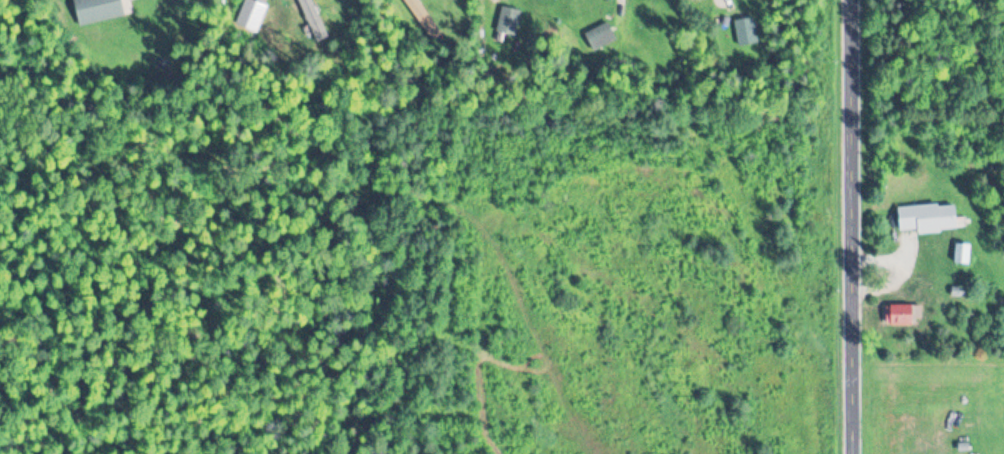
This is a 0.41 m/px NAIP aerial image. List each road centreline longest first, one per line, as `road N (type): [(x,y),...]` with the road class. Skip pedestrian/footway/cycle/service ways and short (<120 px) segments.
road 1 (residential): [(858,453),(856,0)]

